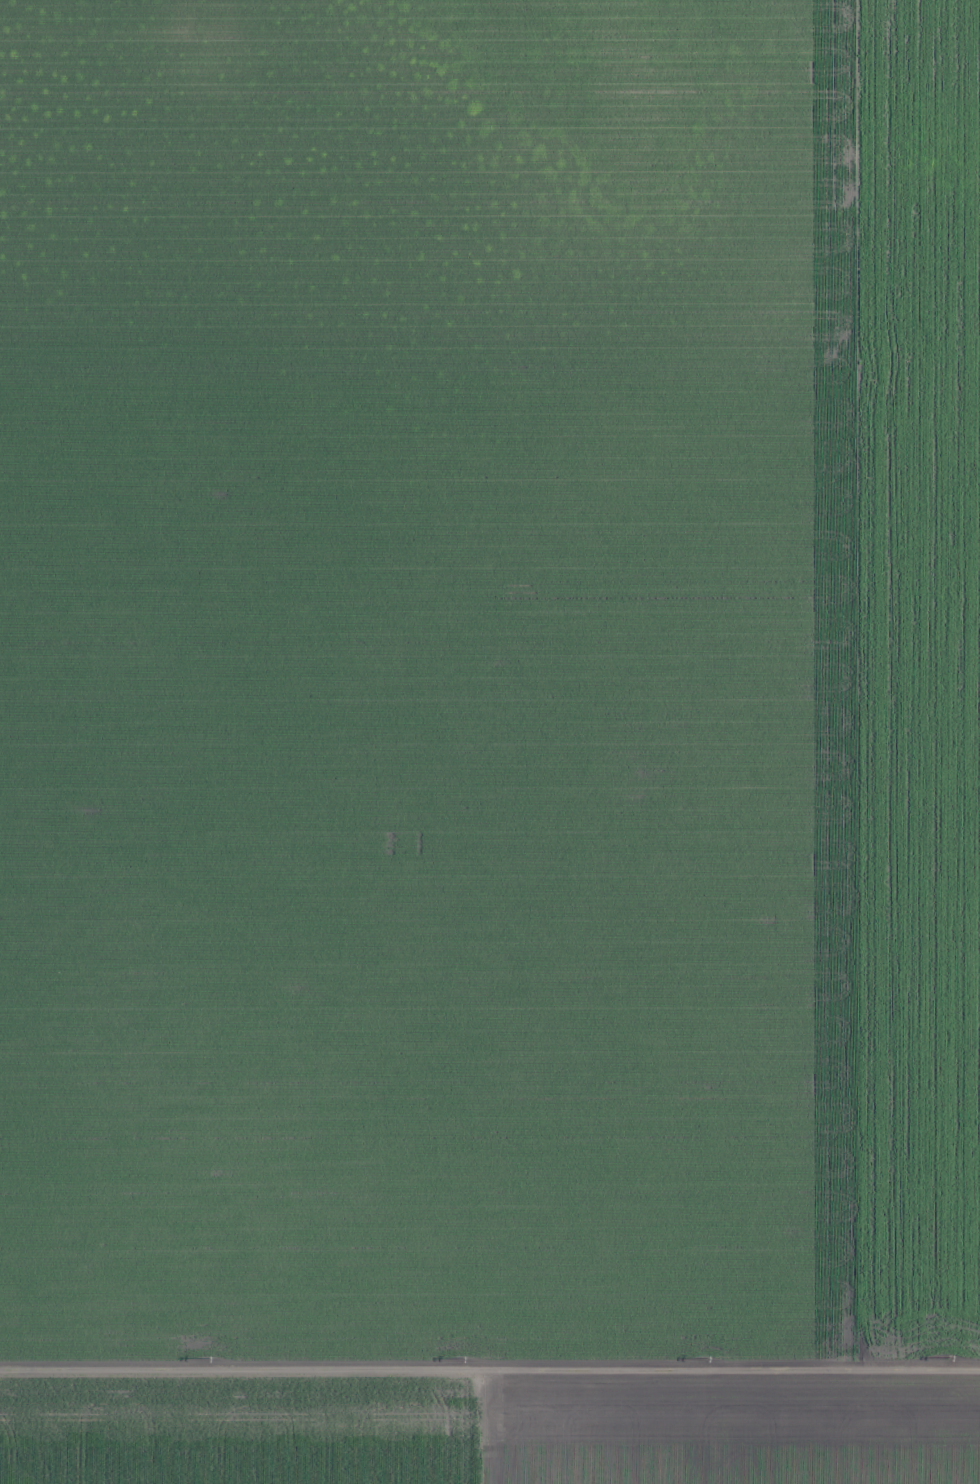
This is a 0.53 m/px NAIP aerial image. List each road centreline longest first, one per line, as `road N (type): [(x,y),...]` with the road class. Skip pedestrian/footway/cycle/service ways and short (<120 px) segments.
road 1 (track): [(979,1370),(0,1371)]

